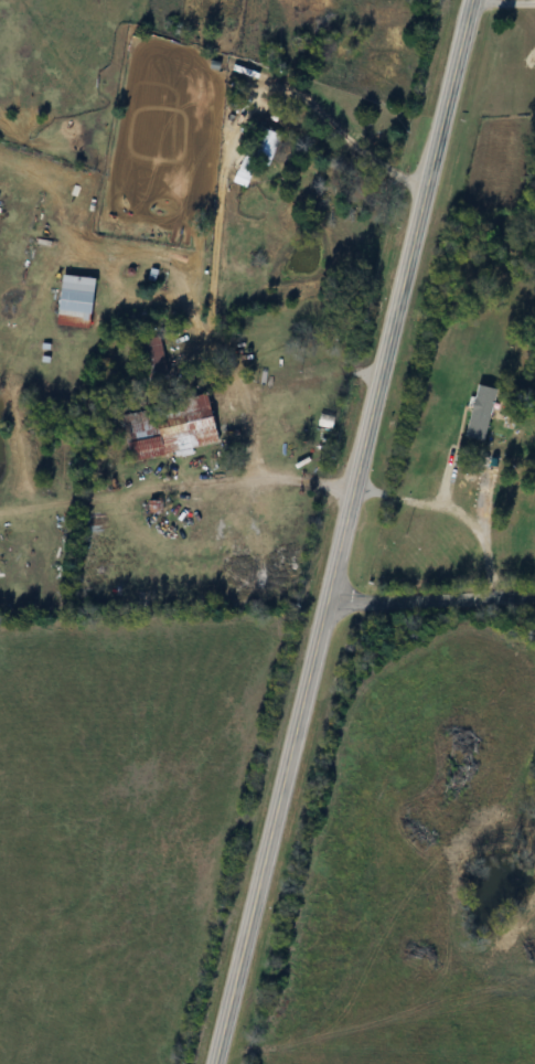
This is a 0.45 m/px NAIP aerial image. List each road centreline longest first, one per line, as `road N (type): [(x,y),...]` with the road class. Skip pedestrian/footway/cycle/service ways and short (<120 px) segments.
road 1 (secondary): [(470,0),(208,1063)]
road 2 (residential): [(328,602),(534,596)]

